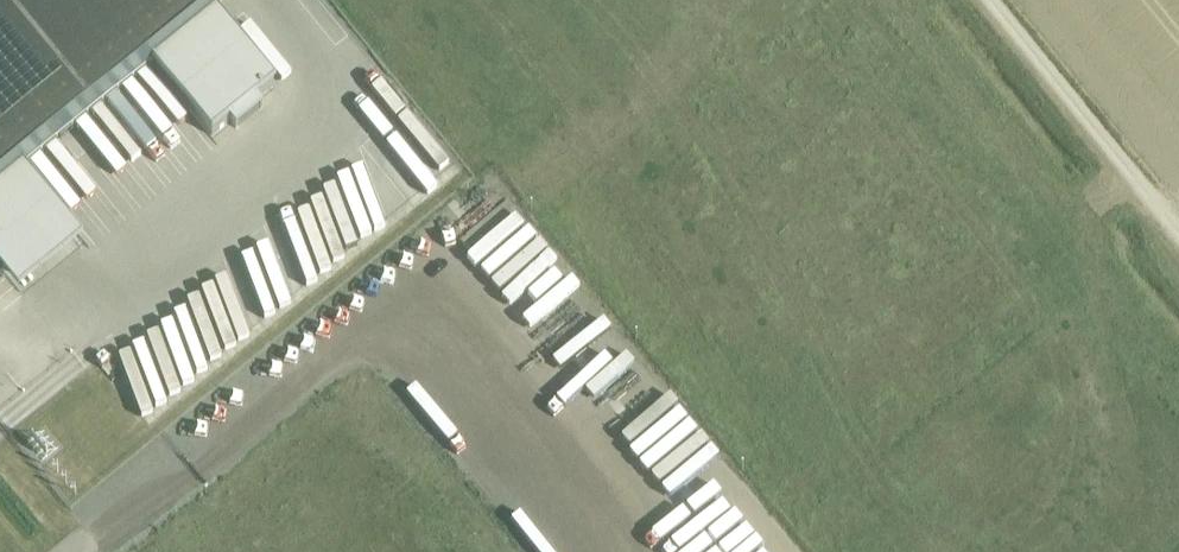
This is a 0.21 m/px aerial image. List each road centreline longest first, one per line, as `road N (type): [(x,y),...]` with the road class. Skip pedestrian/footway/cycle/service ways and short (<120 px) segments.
road 1 (track): [(1178,236),(986,0)]

